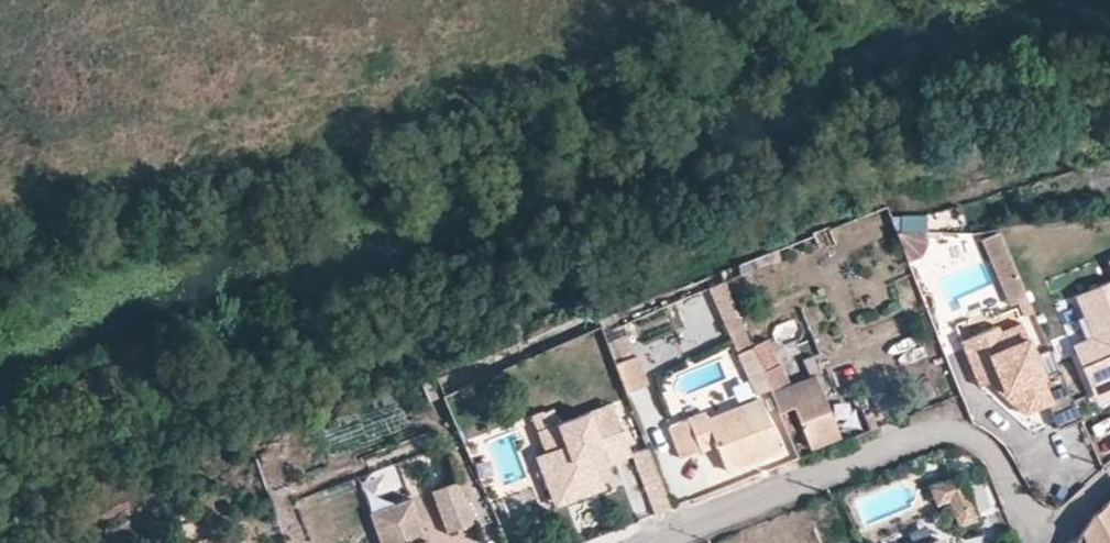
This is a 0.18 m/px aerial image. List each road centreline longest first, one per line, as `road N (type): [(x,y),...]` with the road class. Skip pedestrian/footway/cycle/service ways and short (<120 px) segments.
road 1 (residential): [(1109,479),(1068,521),(1037,525),(1001,451),(956,426),(647,542)]

